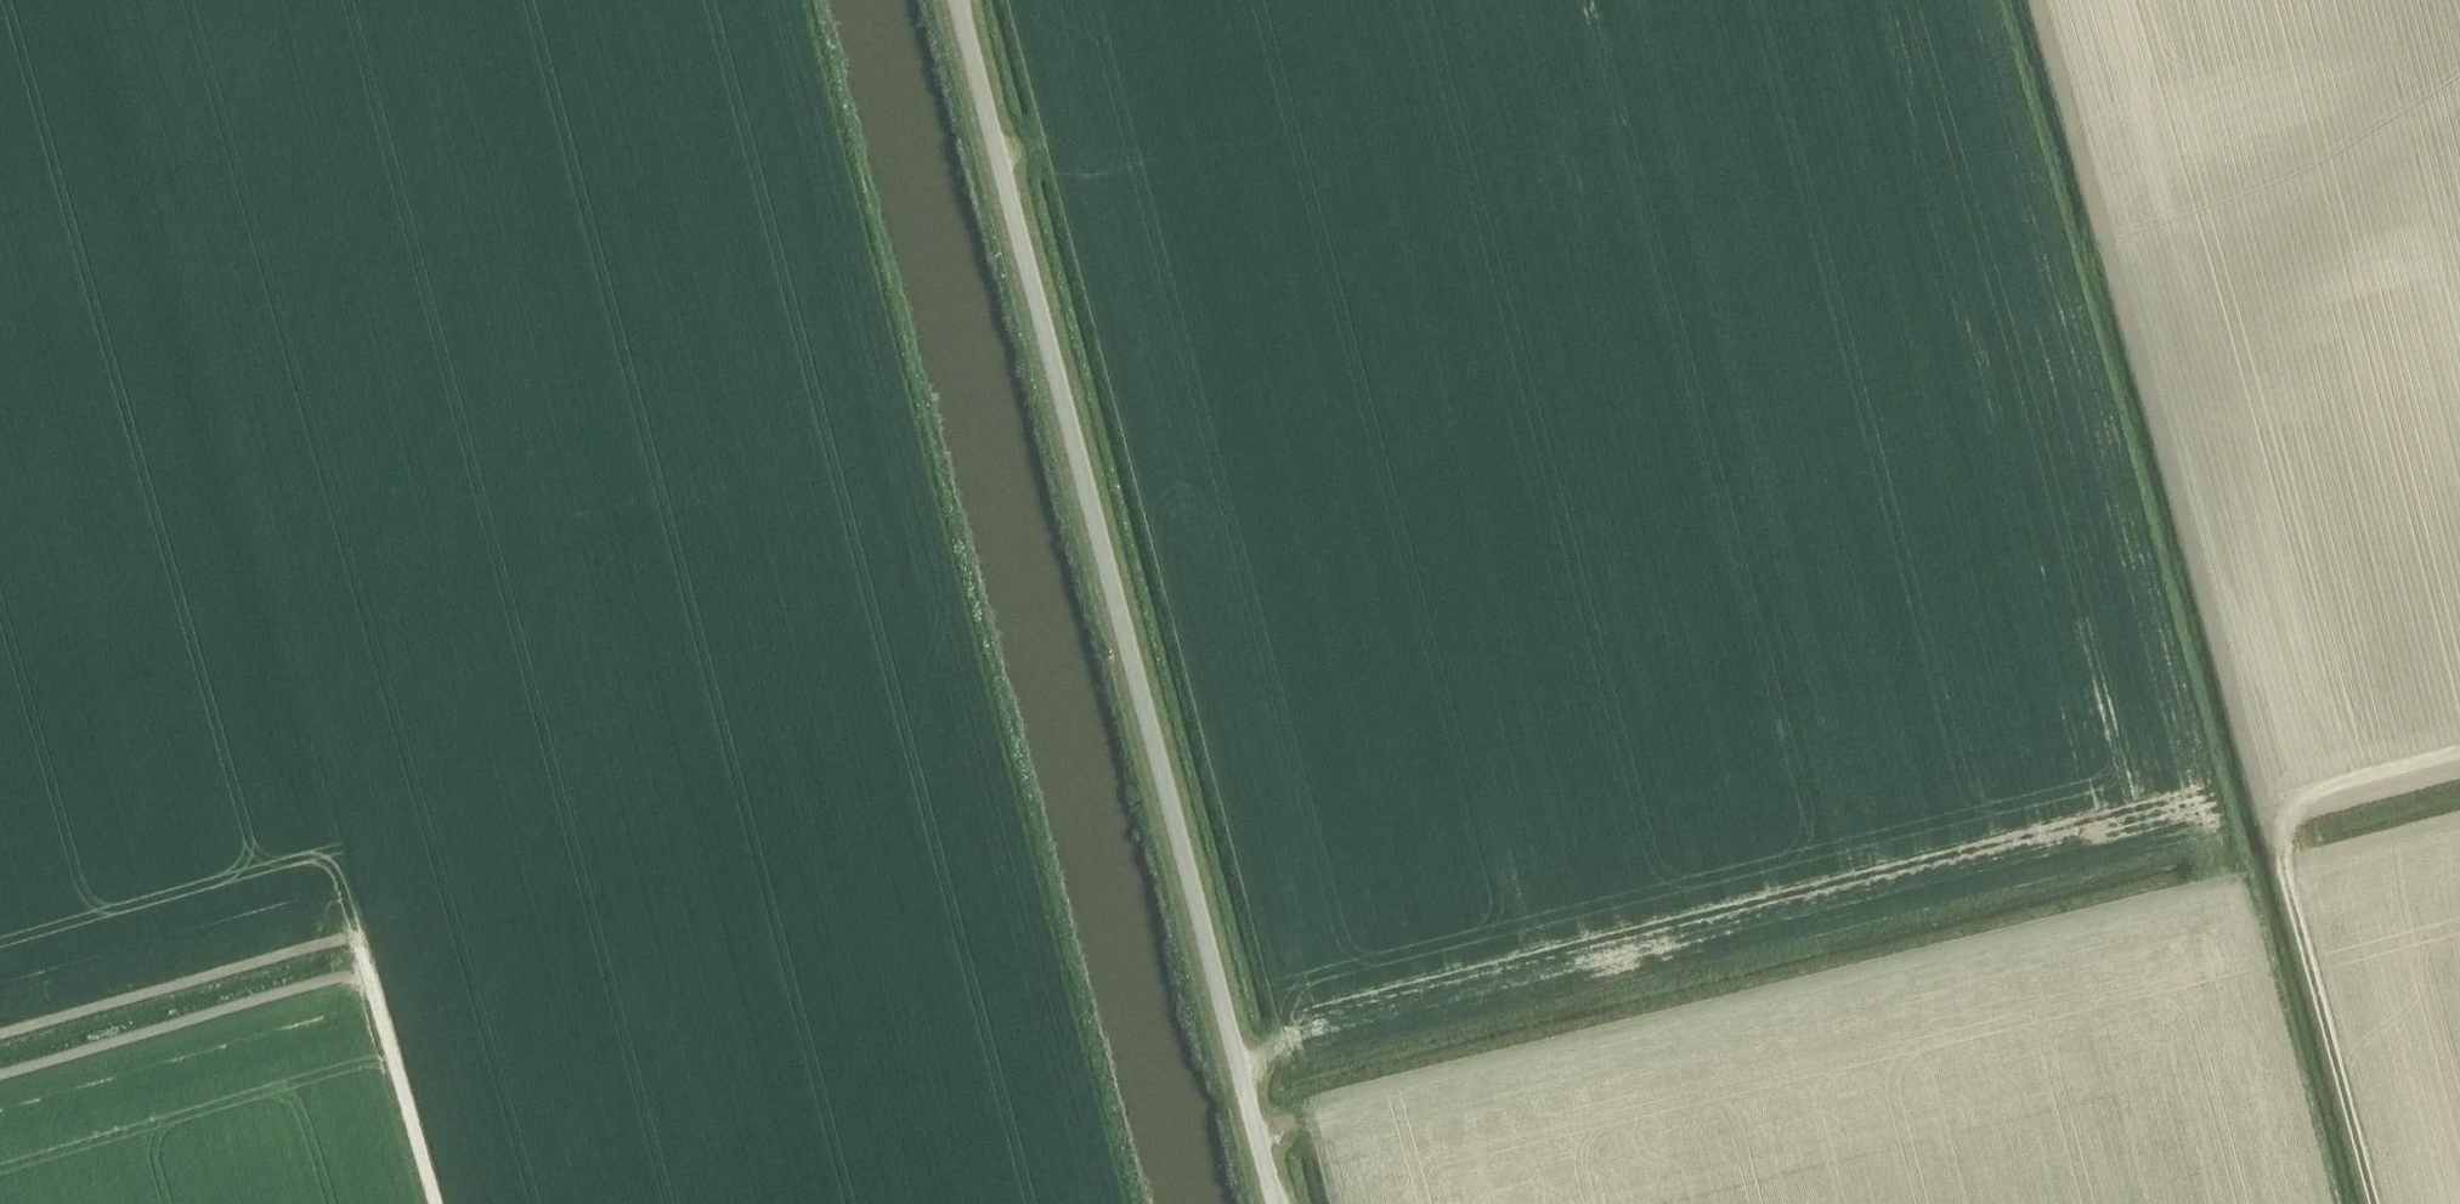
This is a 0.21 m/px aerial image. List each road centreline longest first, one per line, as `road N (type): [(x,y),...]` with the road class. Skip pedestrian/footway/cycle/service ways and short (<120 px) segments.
road 1 (unclassified): [(1274,1203),(955,0)]
road 2 (track): [(2373,1203),(2278,856)]

